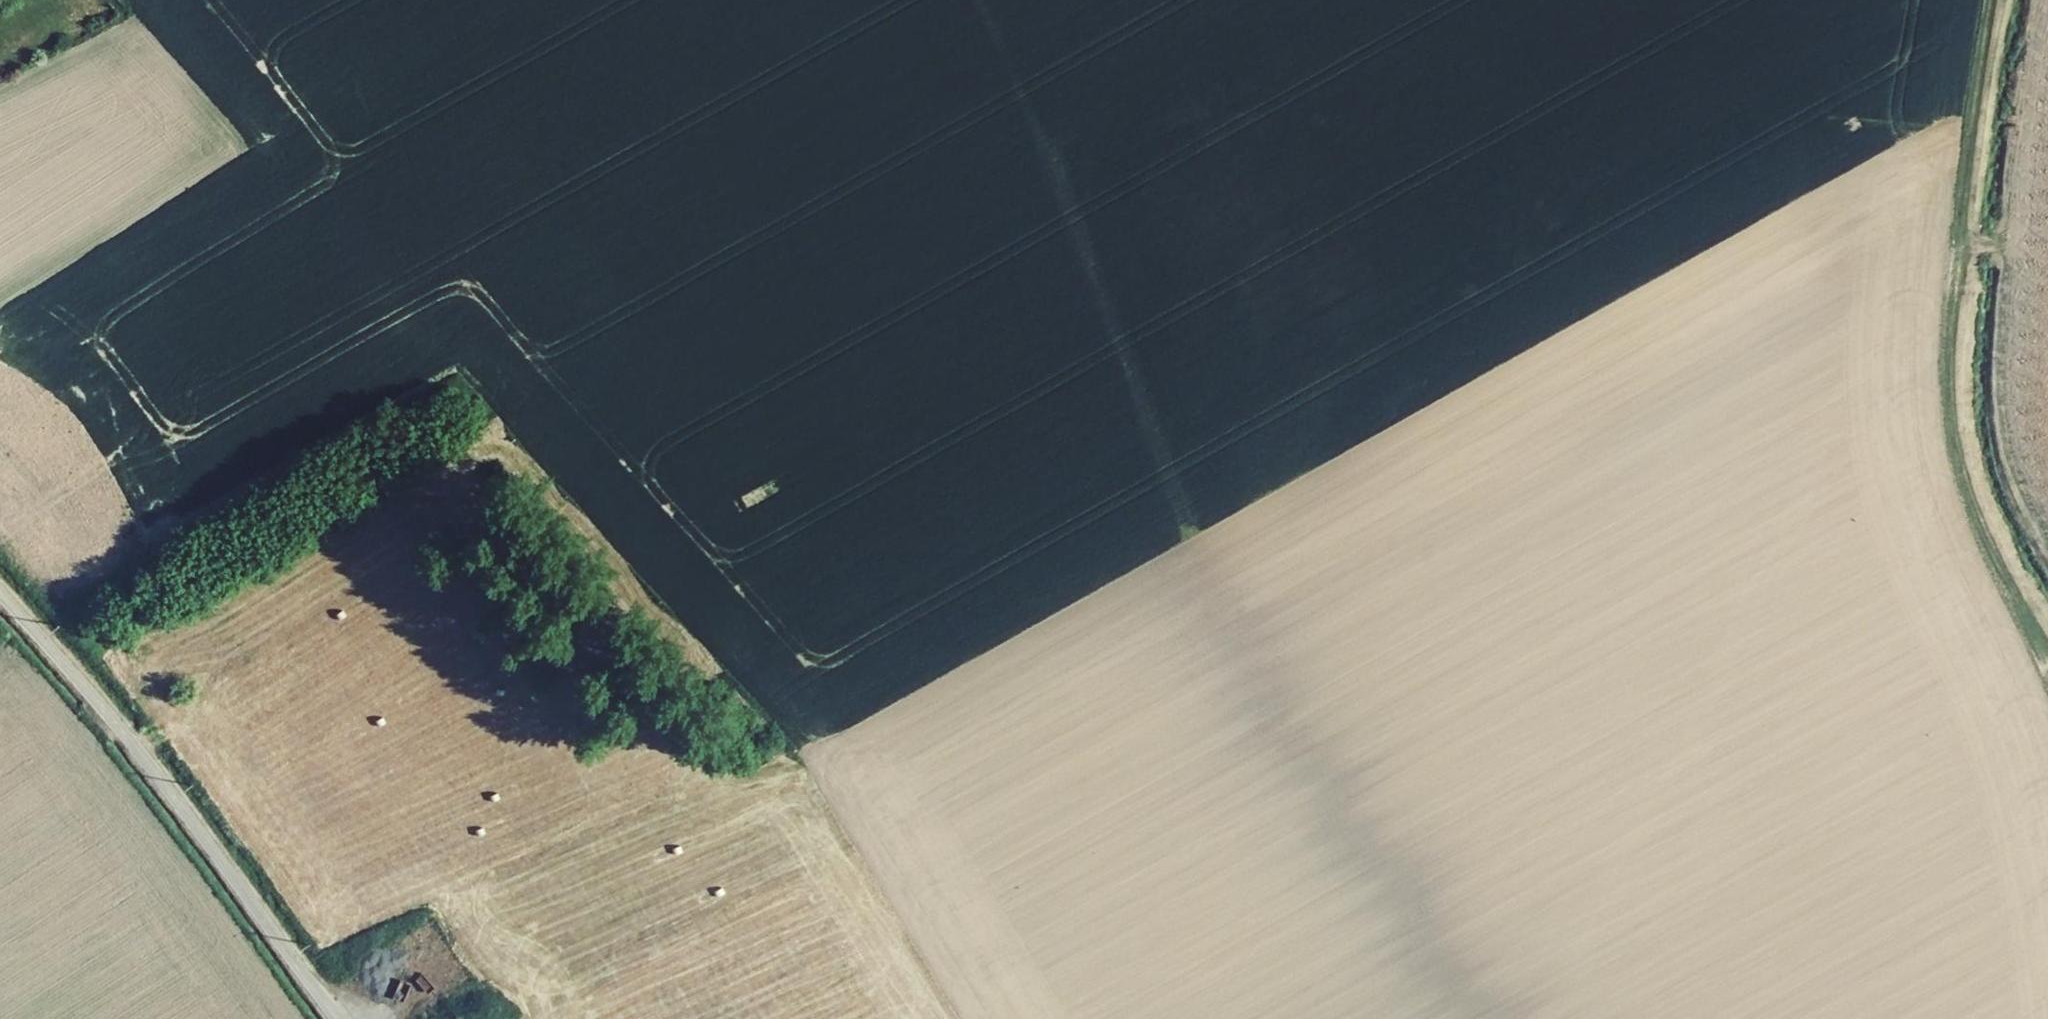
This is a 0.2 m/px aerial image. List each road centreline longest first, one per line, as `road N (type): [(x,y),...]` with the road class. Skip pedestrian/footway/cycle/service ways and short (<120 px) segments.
road 1 (track): [(2004,0),(1960,381),(1969,468),(2047,635)]
road 2 (unclassified): [(0,596),(149,765),(336,1018)]

